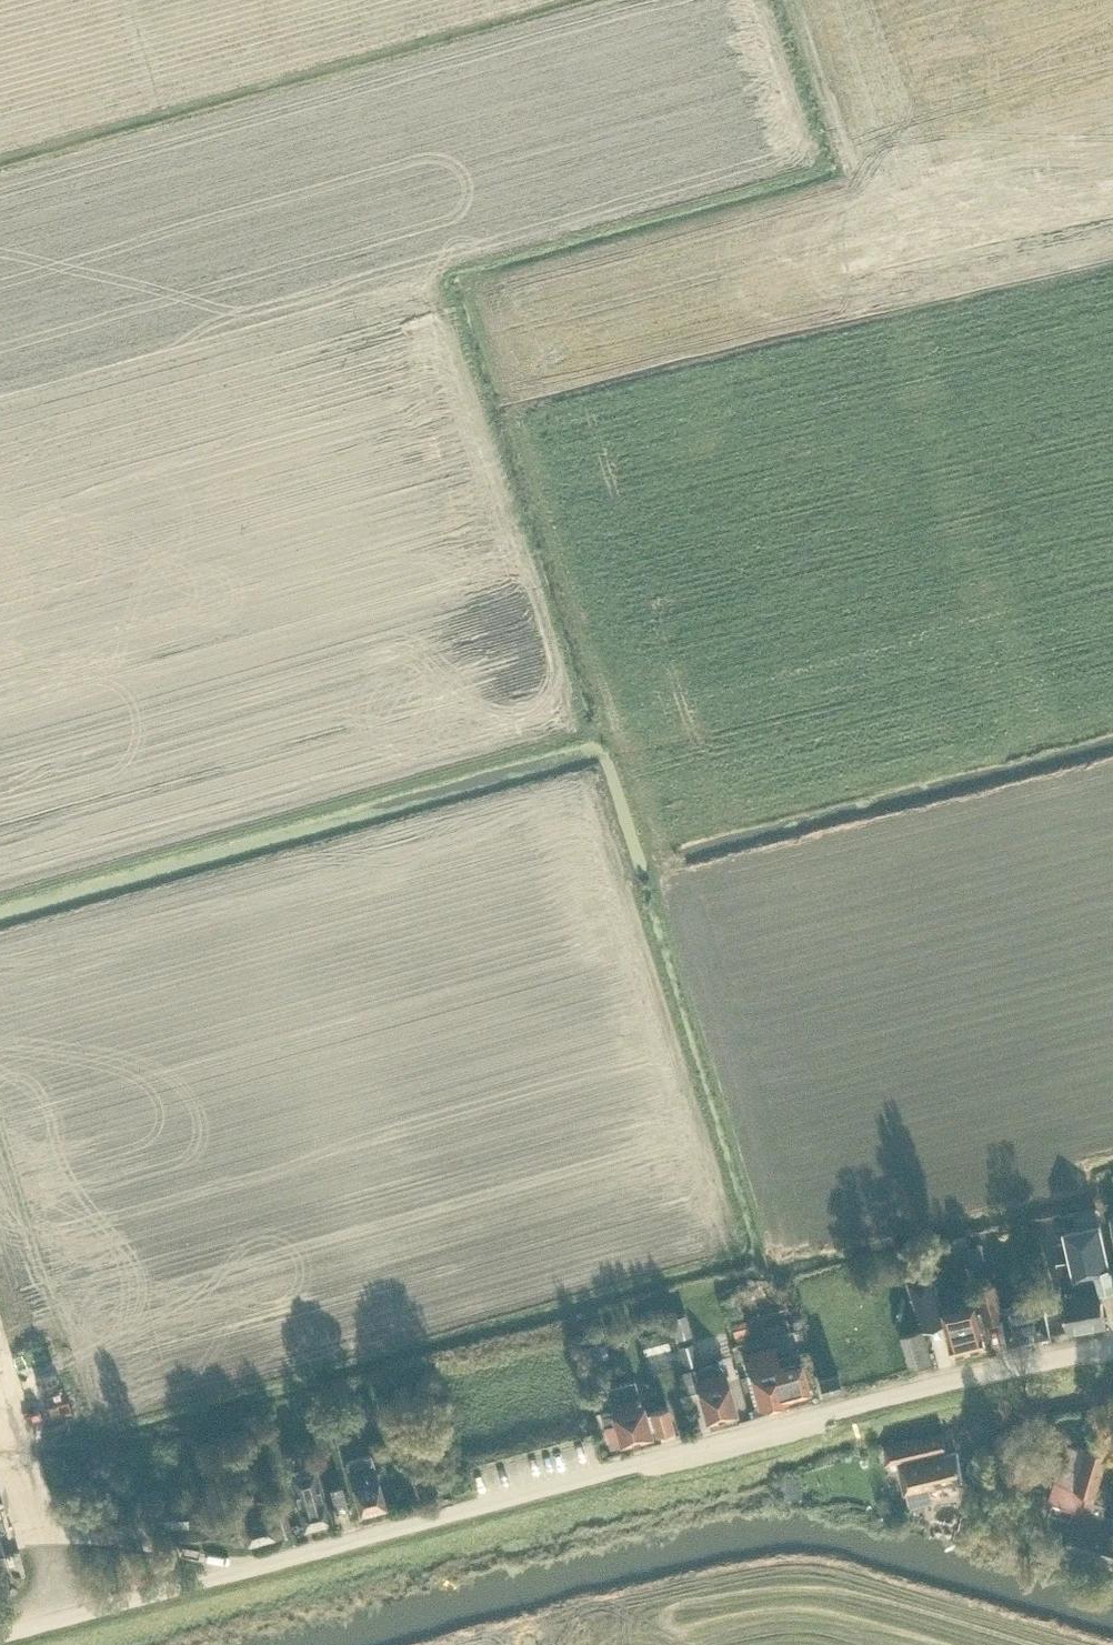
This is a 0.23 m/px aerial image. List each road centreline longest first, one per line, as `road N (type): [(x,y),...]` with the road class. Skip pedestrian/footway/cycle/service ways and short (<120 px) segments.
road 1 (tertiary): [(0,1633),(818,1414),(1112,1348)]

